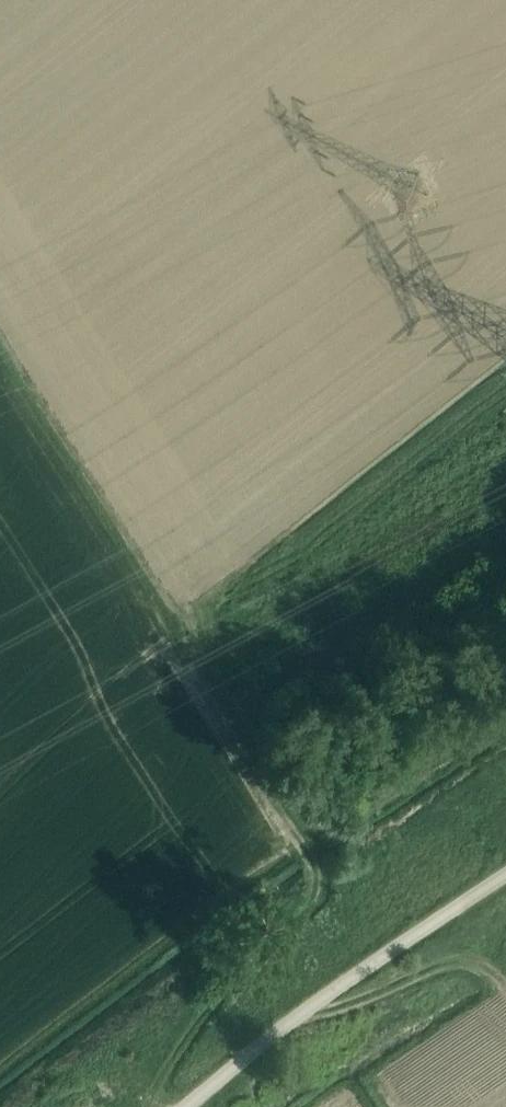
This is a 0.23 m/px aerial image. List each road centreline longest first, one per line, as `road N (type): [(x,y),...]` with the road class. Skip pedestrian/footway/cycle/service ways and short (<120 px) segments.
road 1 (unclassified): [(186,1106),(283,1026),(505,874)]

